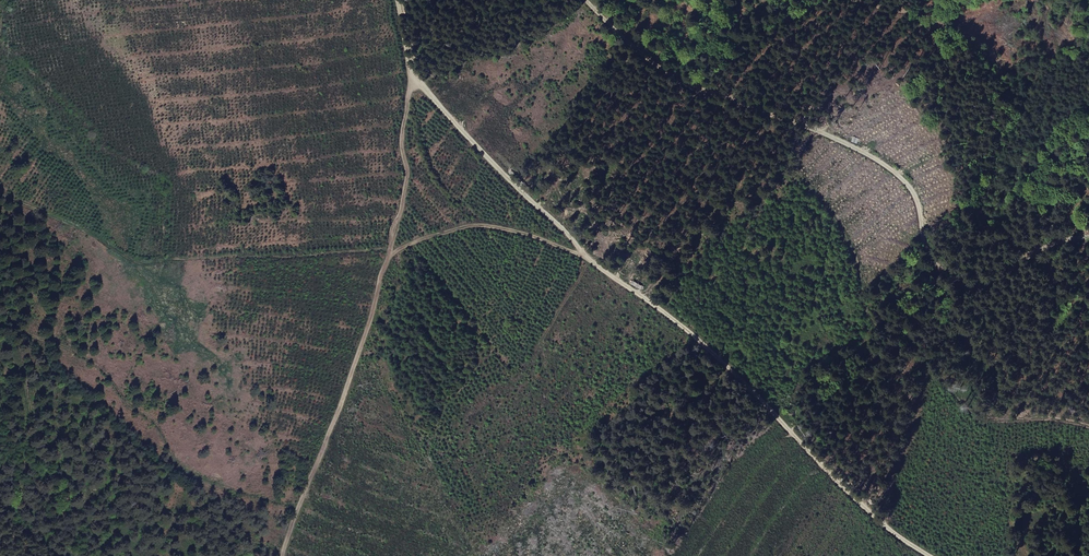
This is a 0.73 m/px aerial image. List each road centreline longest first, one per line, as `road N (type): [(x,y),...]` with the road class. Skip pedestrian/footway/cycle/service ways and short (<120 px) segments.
road 1 (track): [(412,79),(586,257),(703,343),(866,518),(930,555)]
road 2 (track): [(1088,239),(1073,237),(977,294),(928,255),(902,176),(811,127),(684,78),(611,27),(589,0)]
road 3 (track): [(412,79),(405,229),(282,555)]
road 4 (track): [(1088,413),(998,402),(892,311),(784,134),(743,104)]
road 5 (track): [(397,248),(475,224),(512,229),(586,257)]
road 6 (track): [(0,193),(140,262),(176,254)]

